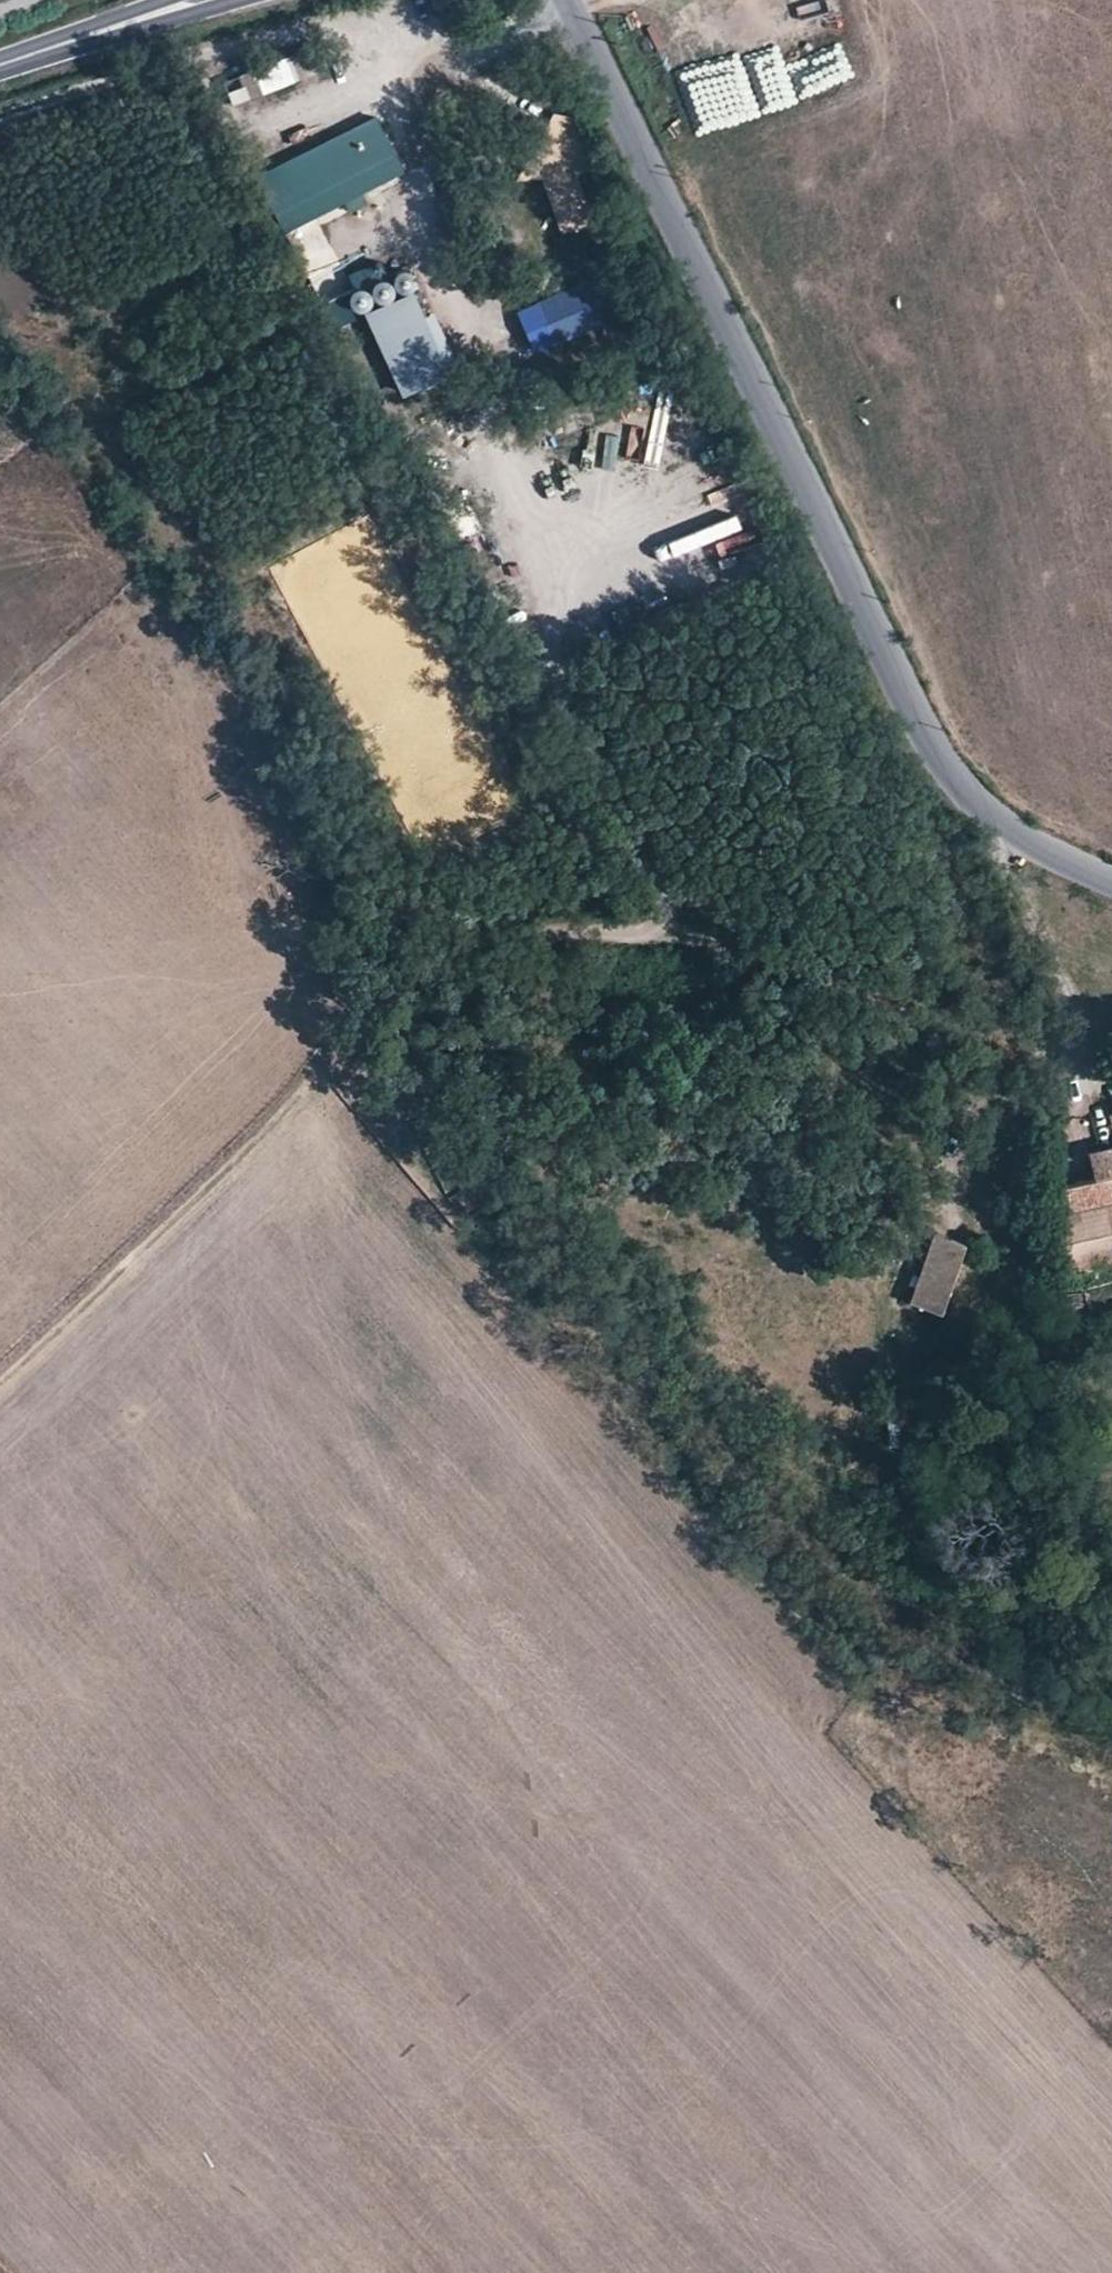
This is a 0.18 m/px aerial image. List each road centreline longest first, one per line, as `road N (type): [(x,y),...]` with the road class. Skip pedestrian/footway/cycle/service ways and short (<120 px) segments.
road 1 (track): [(1111,1051),(1053,1050),(720,901),(444,933),(0,1373)]
road 2 (unclassified): [(568,0),(935,733),(999,815),(1111,874)]
road 3 (tertiary): [(0,66),(202,0)]

